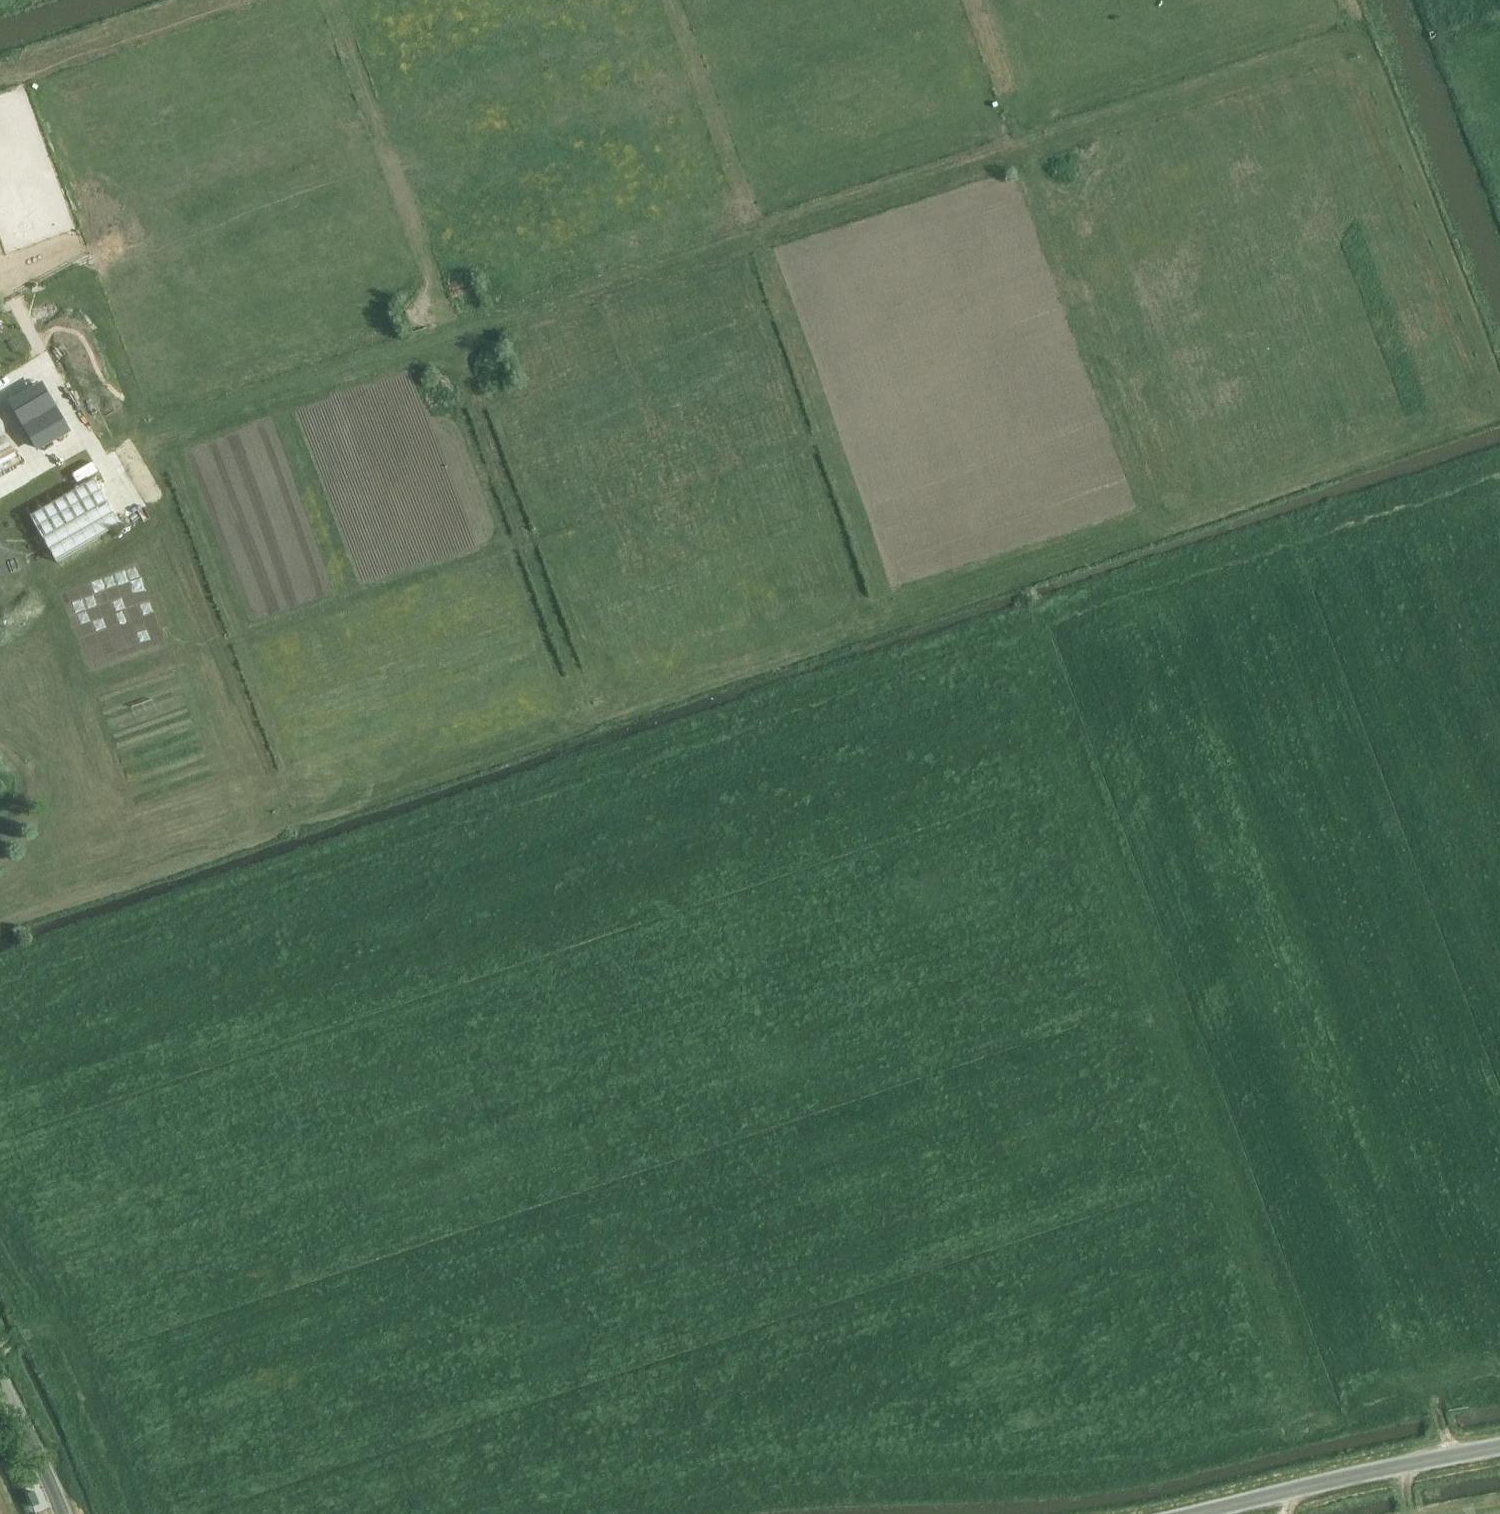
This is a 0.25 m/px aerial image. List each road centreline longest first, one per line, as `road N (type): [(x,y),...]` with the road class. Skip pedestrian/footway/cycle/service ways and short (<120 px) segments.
road 1 (unclassified): [(1210,1513),(1499,1448)]
road 2 (unclassified): [(57,1513),(0,1398)]

